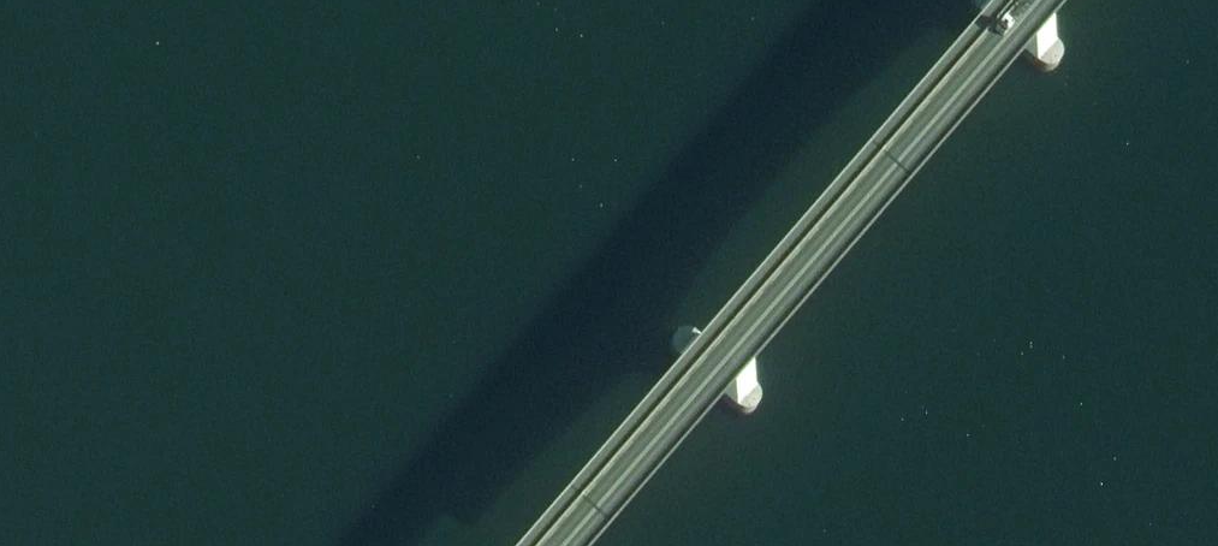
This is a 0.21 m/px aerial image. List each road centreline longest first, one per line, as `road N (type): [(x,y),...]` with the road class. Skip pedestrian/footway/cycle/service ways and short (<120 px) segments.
road 1 (primary): [(532,545),(1013,0)]

